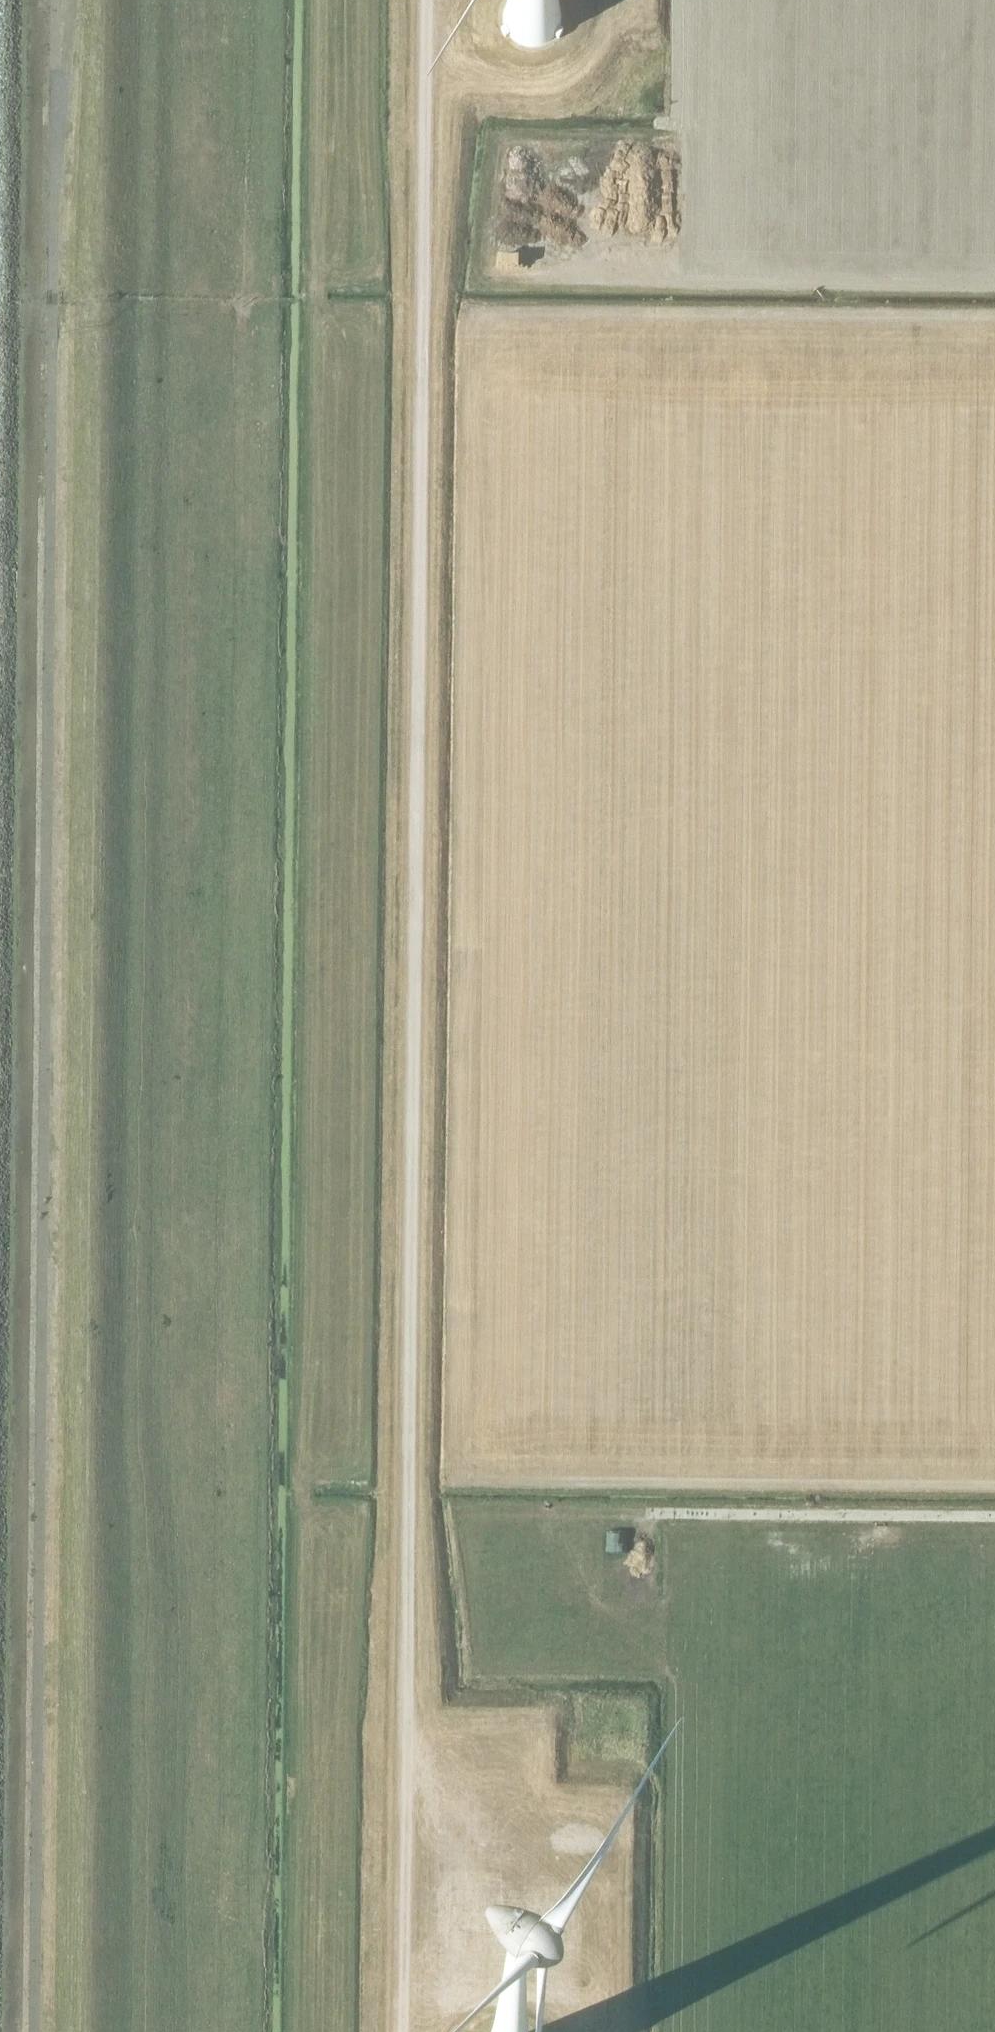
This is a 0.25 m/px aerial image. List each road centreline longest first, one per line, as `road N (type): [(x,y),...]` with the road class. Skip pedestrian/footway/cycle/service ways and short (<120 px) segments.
road 1 (unclassified): [(35,2031),(54,126)]
road 2 (unclassified): [(54,126),(73,0)]
road 3 (unclassified): [(54,126),(56,0)]

